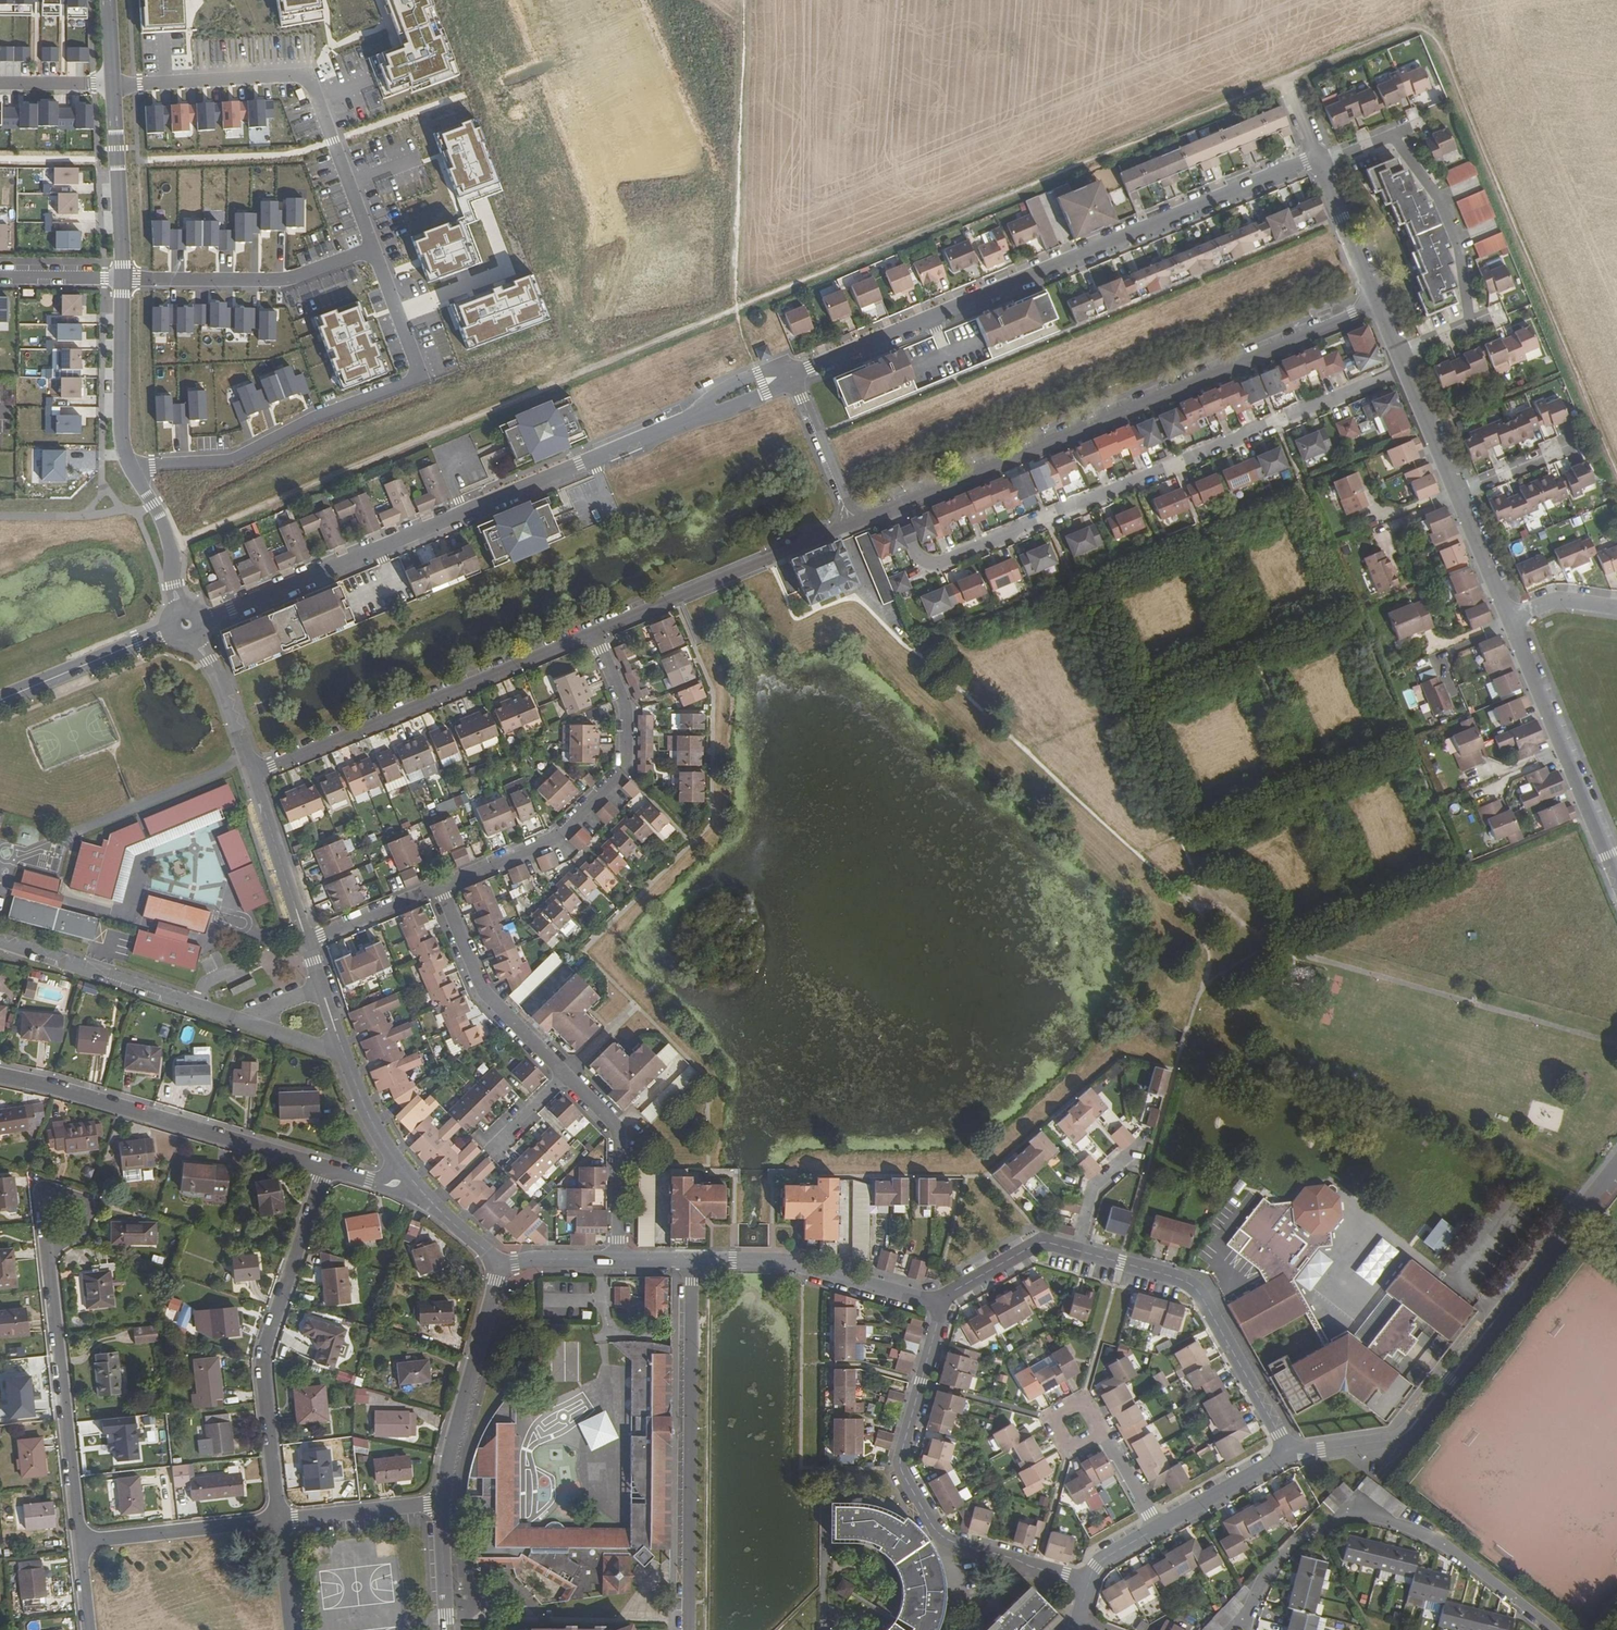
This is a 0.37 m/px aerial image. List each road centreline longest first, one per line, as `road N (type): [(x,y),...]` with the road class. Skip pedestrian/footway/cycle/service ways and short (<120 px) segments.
road 1 (track): [(1616,467),(1447,53),(1435,38),(1420,38),(1285,79),(189,536),(167,537)]
road 2 (residential): [(201,616),(695,418),(791,371)]
road 3 (residential): [(895,507),(917,554),(940,564),(1406,369)]
road 4 (residential): [(791,371),(1319,159)]
road 5 (residential): [(1378,303),(895,507)]
road 6 (residential): [(942,1301),(1045,1241),(1194,1286),(1288,1453)]
road 7 (residential): [(1288,1453),(1380,1441),(1412,1427),(1616,1167)]
road 8 (residential): [(373,249),(420,376),(308,419),(232,460),(153,466),(126,460)]
road 9 (residential): [(1237,1629),(1293,1542),(1350,1514),(1443,1545),(1552,1629)]
road 10 (residential): [(1084,1581),(947,1539),(902,1471),(942,1301)]
road 11 (residential): [(111,85),(310,76),(373,249)]
road 12 (residential): [(594,633),(252,775)]
road 13 (residential): [(689,1629),(691,1261)]
road 14 (residential): [(594,633),(626,705),(624,769),(560,834),(441,886)]
road 15 (residential): [(324,1169),(264,1364),(279,1521)]
road 16 (residential): [(1399,351),(1471,321),(1457,244),(1437,196),(1394,136),(1319,159)]
road 17 (residential): [(0,1076),(324,1169)]
road 18 (residential): [(81,1541),(49,1247)]
road 19 (residential): [(855,524),(594,633)]
road 20 (residential): [(1616,871),(1510,618)]
road 21 (residential): [(257,1028),(0,942)]
road 22 (residential): [(373,249),(285,280),(120,278)]
road 23 (residential): [(691,1261),(773,1260),(942,1301)]
road 24 (residential): [(501,1264),(442,1503)]
road 25 (residential): [(567,1076),(484,993),(441,886)]
road 26 (residential): [(618,1260),(619,1136),(567,1076)]
road 27 (residential): [(81,1541),(279,1521)]
road 28 (unclassified): [(111,85),(120,278)]
road 29 (residential): [(0,700),(170,633)]
road 30 (unclassified): [(120,278),(126,460)]
road 31 (residential): [(306,938),(252,775)]
road 32 (residential): [(791,371),(855,524)]
road 33 (residential): [(279,1521),(442,1503)]
road 34 (unclassified): [(126,460),(167,537),(179,608)]
road 35 (residential): [(1378,303),(1319,159)]
road 36 (residential): [(1157,1528),(1288,1453)]
road 37 (residential): [(252,775),(196,640)]
road 38 (residential): [(441,886),(306,938)]
road 39 (residential): [(1510,618),(1458,493)]
road 40 (residential): [(409,1175),(374,1125),(345,1057)]
road 41 (residential): [(1458,493),(1406,369)]
road 42 (residential): [(49,1247),(50,1193),(88,1203),(76,1237)]
road 43 (residential): [(501,1264),(409,1175)]
road 44 (residential): [(442,1503),(447,1629)]
road 45 (residential): [(1458,493),(1573,443)]
road 46 (residential): [(120,278),(0,277)]

